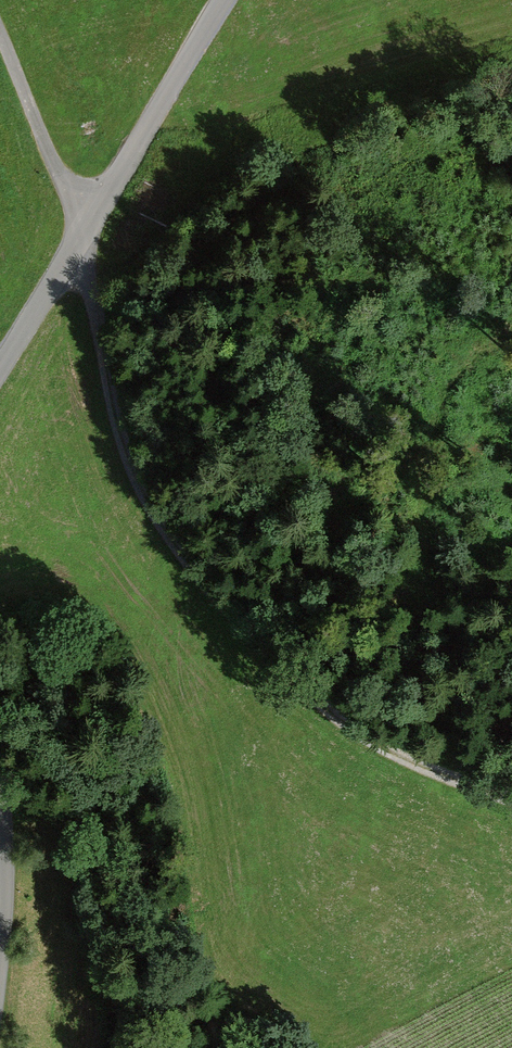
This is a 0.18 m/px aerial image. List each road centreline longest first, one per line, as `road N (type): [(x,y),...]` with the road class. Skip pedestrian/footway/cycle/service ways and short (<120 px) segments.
road 1 (track): [(511,802),(406,763),(328,712),(182,557),(120,438),(82,237)]
road 2 (unclassified): [(222,0),(0,371)]
road 3 (track): [(371,743),(497,541)]
road 4 (unclassified): [(0,809),(0,955)]

